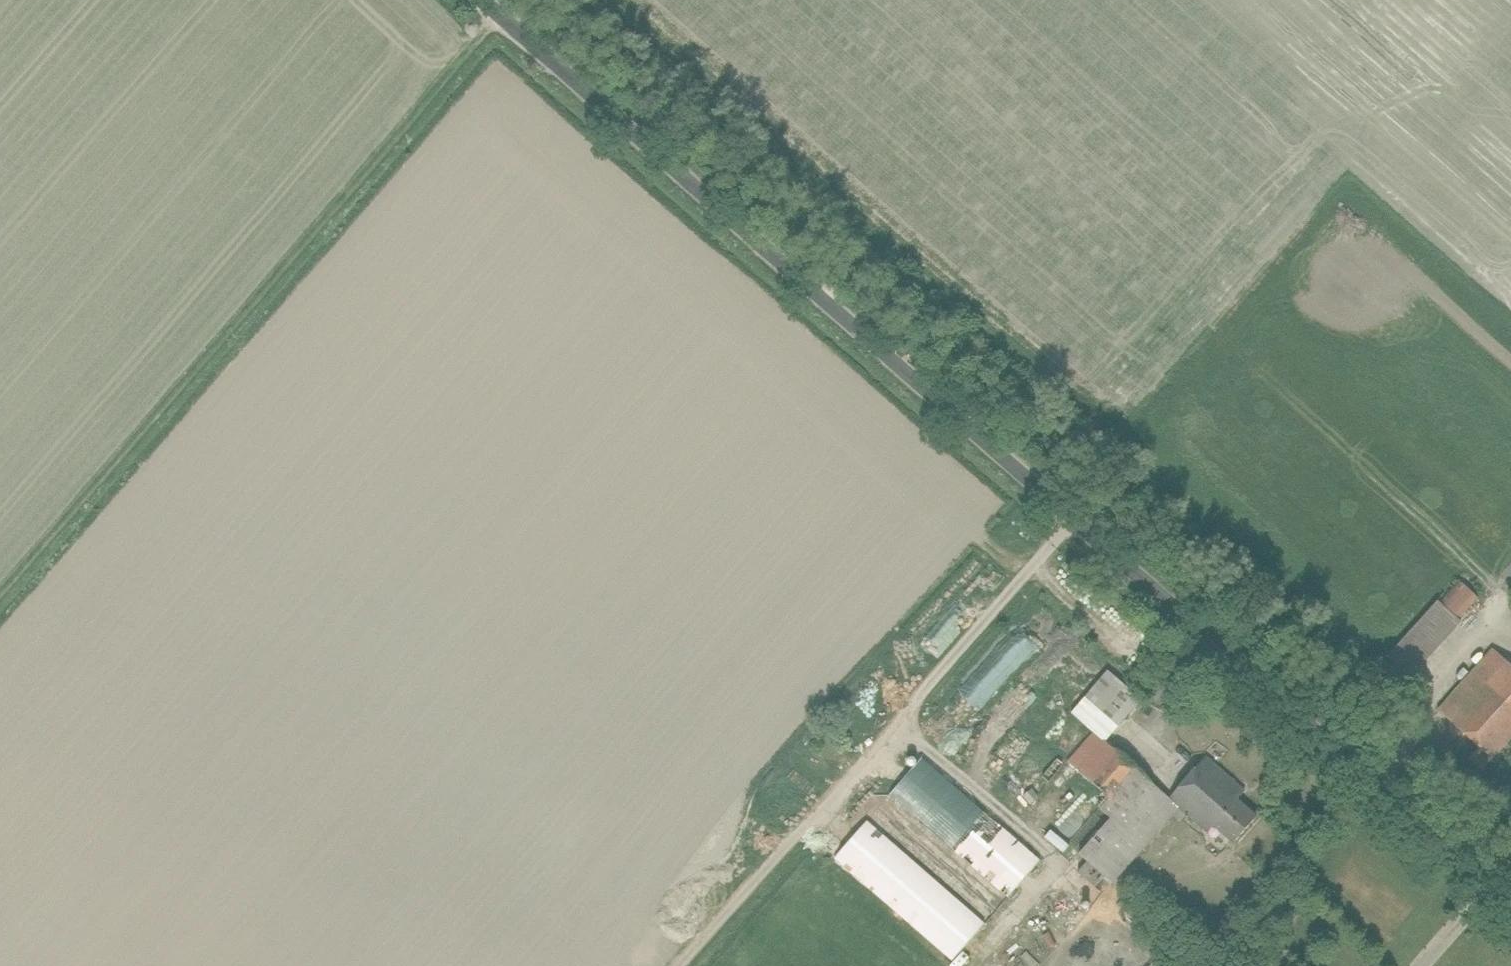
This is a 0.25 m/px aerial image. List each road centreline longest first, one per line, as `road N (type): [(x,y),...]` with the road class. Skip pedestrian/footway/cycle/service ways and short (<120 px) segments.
road 1 (residential): [(461,0),(1045,513),(1510,894)]
road 2 (track): [(664,965),(1045,513)]

